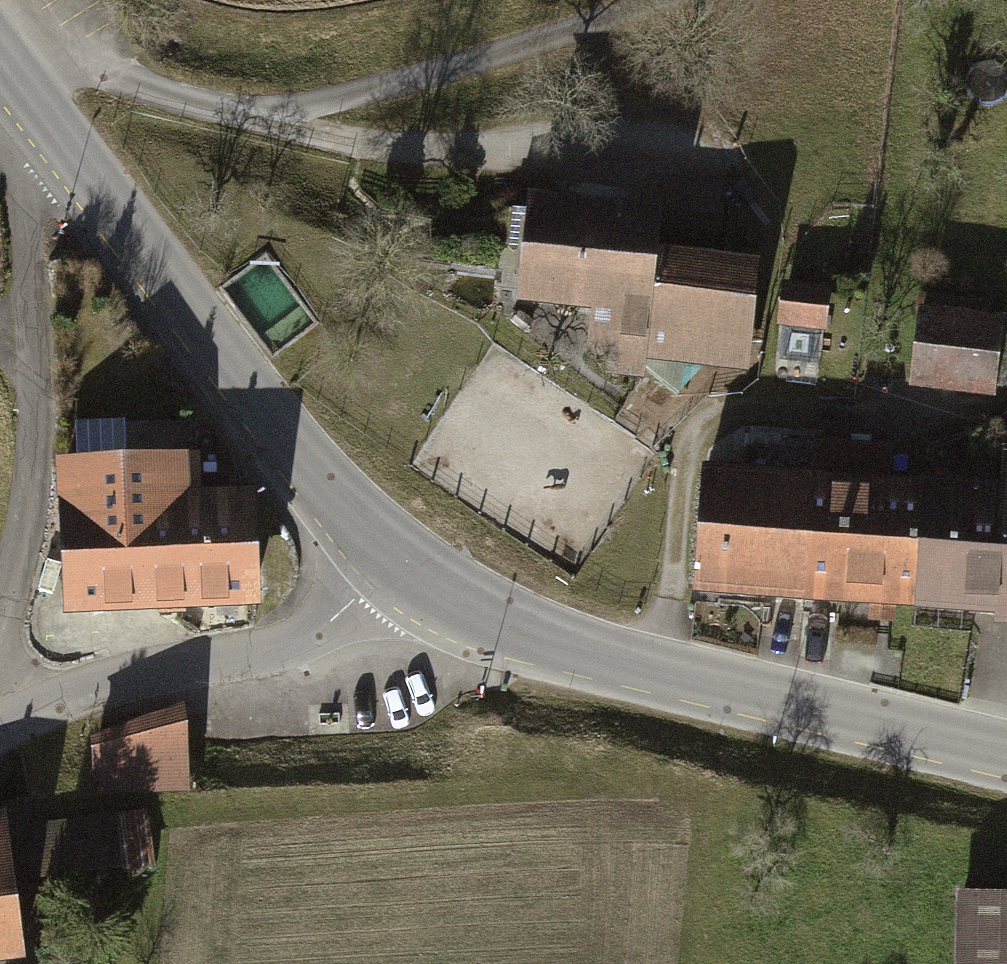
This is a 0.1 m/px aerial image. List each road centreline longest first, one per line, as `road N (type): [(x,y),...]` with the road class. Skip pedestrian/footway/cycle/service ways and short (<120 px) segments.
road 1 (tertiary): [(1006,762),(655,676),(473,620),(389,562)]
road 2 (tertiary): [(389,562),(68,148)]
road 3 (unclassified): [(0,629),(25,508),(33,214),(68,148)]
road 4 (tertiary): [(389,562),(322,633),(270,659),(127,681),(0,738)]
road 5 (track): [(291,126),(691,0)]
road 6 (track): [(10,76),(82,70),(186,111),(291,126)]

